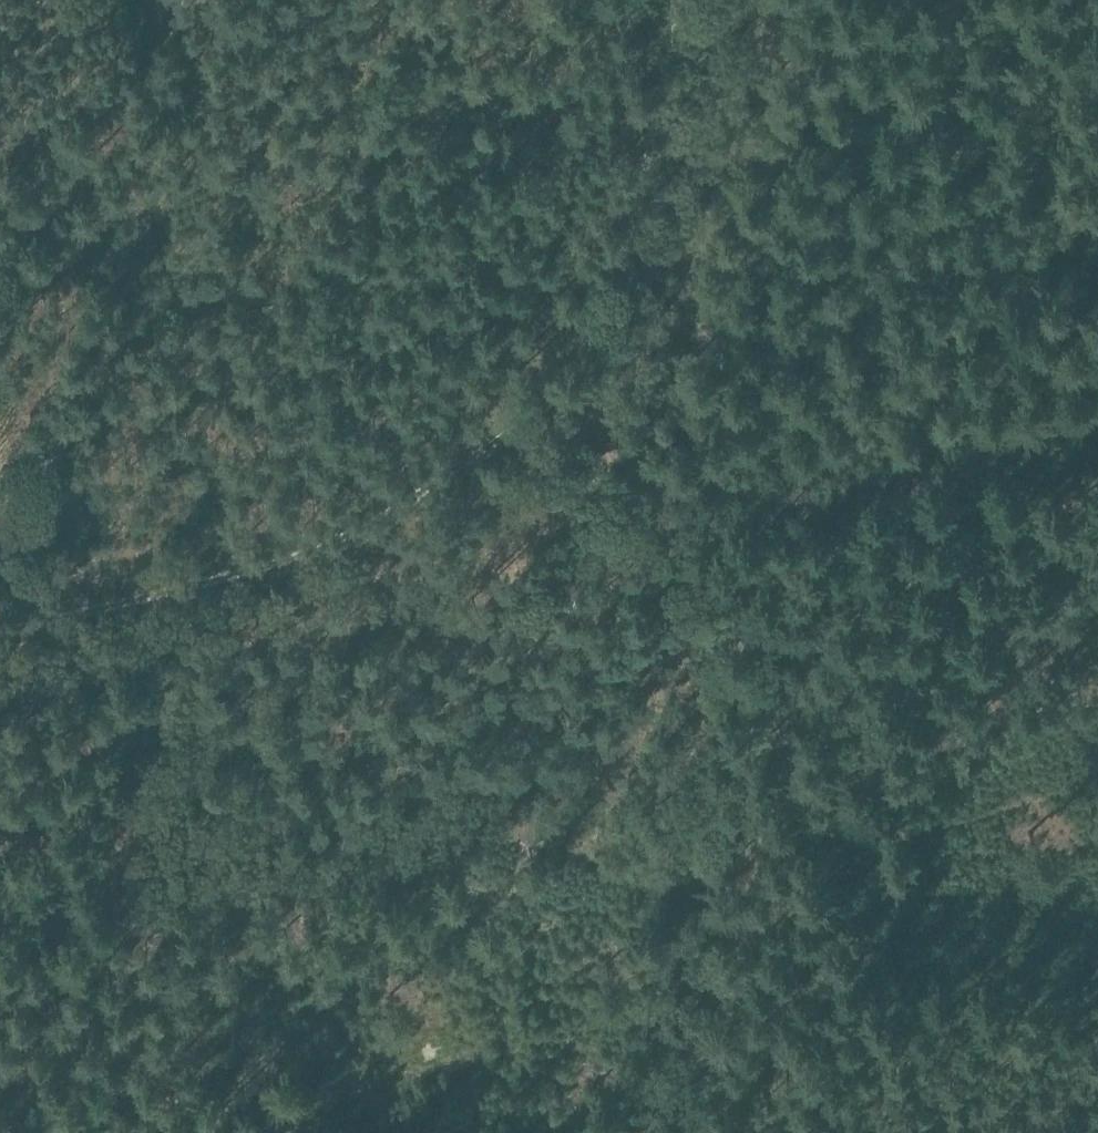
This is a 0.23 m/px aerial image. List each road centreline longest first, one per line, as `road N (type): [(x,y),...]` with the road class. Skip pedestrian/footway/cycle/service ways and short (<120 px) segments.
road 1 (track): [(0,620),(302,548),(409,495),(614,359),(693,0)]
road 2 (track): [(120,0),(205,466),(210,570)]

